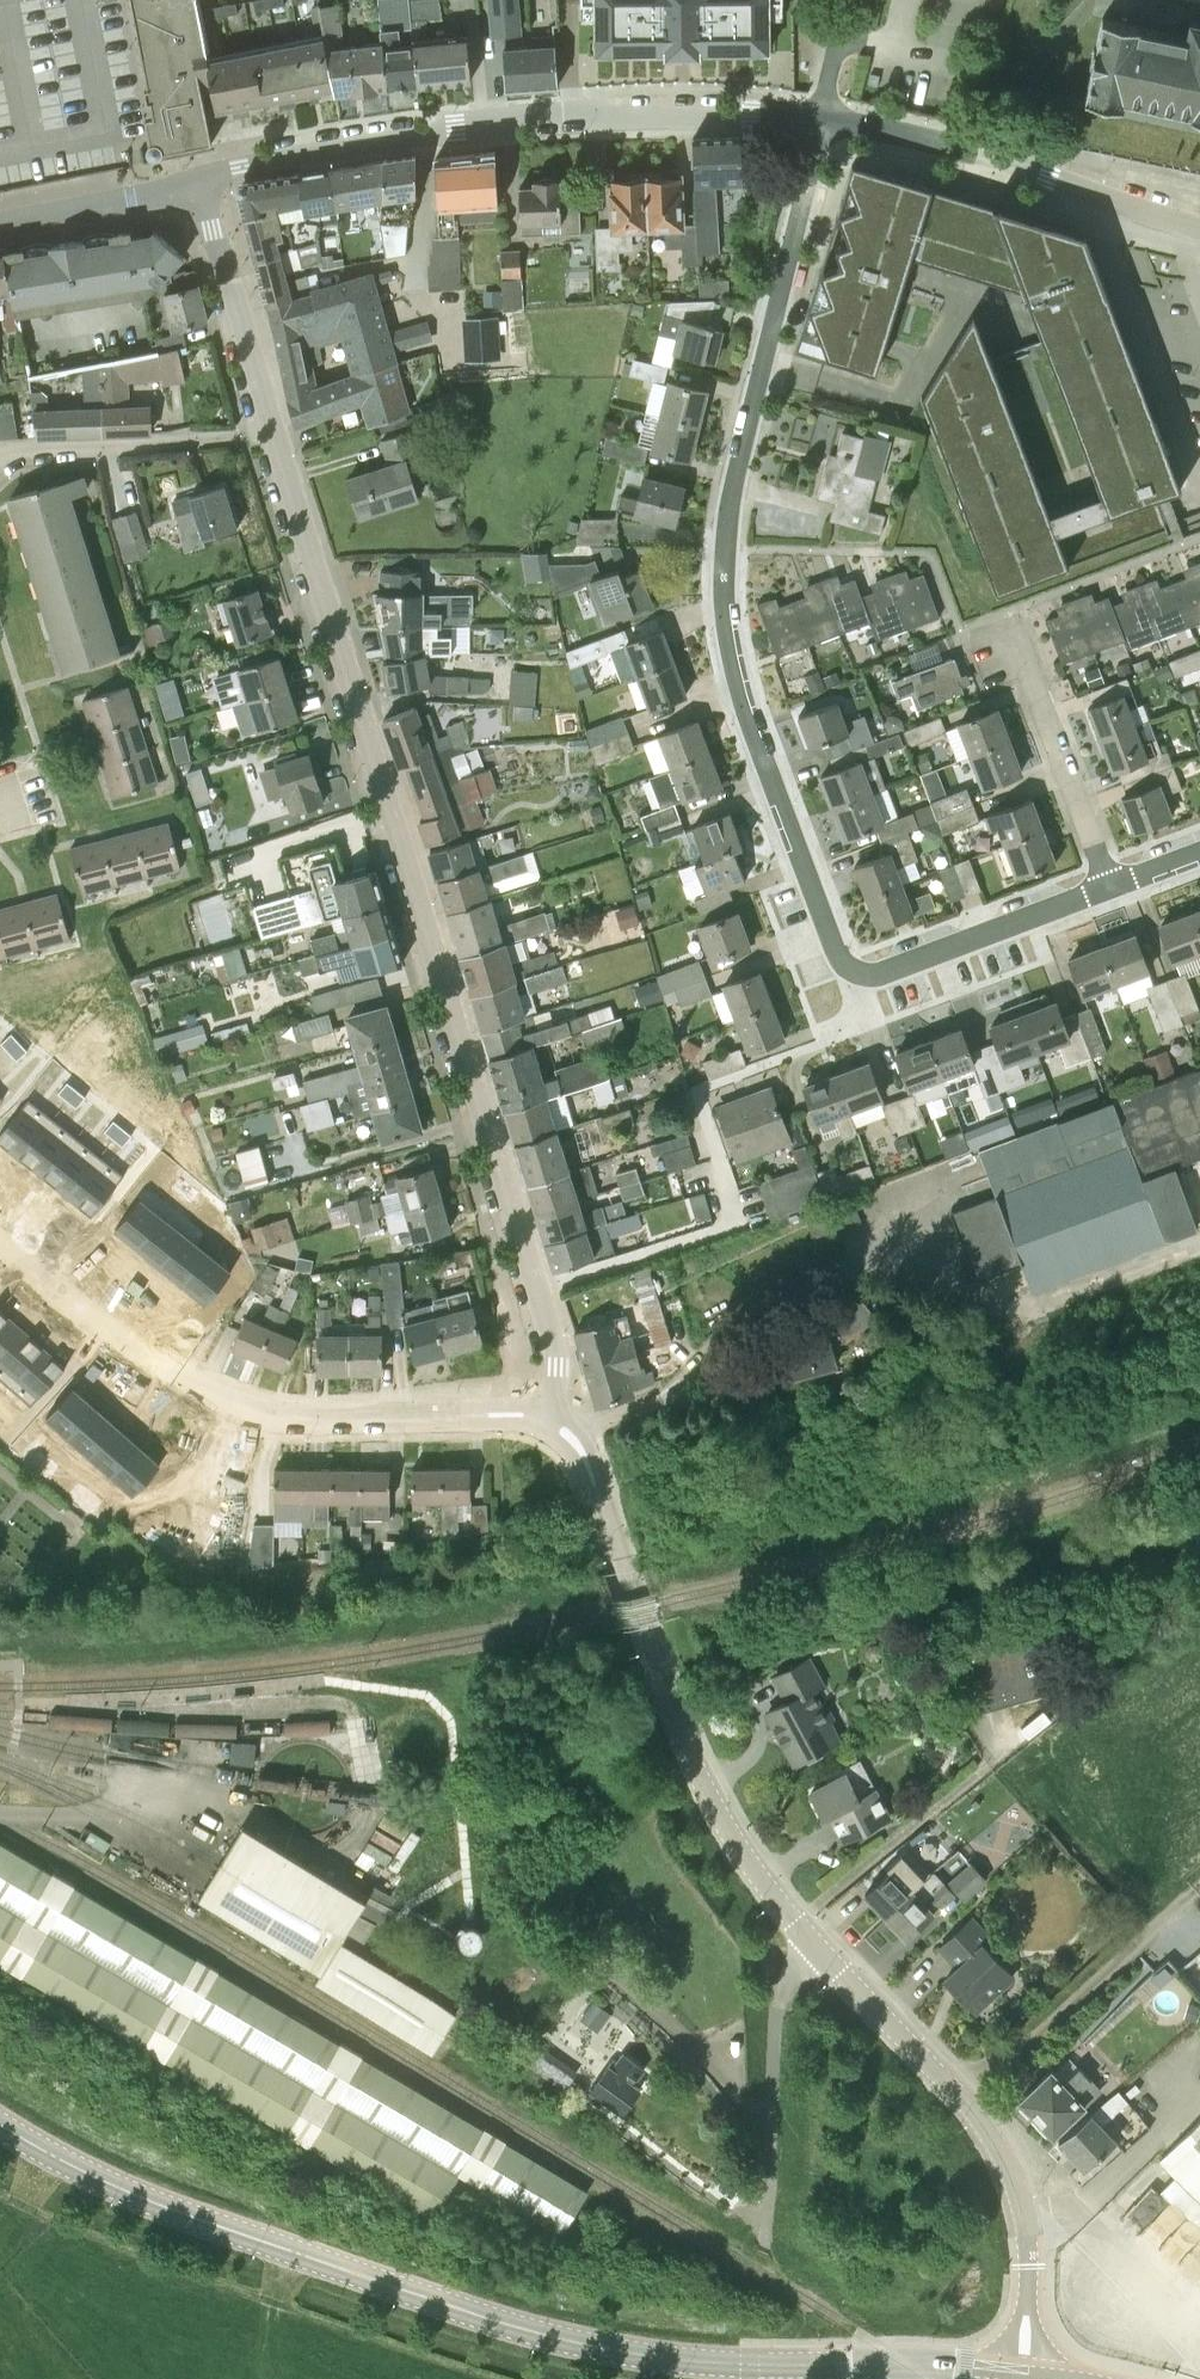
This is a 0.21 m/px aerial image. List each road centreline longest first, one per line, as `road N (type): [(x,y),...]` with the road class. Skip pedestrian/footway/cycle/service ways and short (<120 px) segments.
road 1 (residential): [(1110,888),(874,976),(852,977),(840,964),(756,740),(726,618),(728,511),(823,118)]
road 2 (tertiary): [(1022,2372),(693,2362),(585,2346),(172,2210),(0,2127)]
road 3 (residential): [(545,1421),(559,1354),(273,431)]
road 4 (residential): [(195,187),(231,166),(522,115),(823,118)]
road 5 (residential): [(816,1950),(700,1780),(585,1457),(545,1421)]
road 6 (residential): [(545,1421),(257,1410),(211,1394),(97,1325),(0,1241)]
road 7 (residential): [(1022,2372),(1028,2248),(998,2150),(944,2077),(816,1950)]
road 8 (residential): [(1199,228),(962,148),(823,118)]
road 9 (residential): [(816,1950),(777,2003),(765,2241)]
road 10 (residential): [(1110,888),(998,613)]
road 11 (residential): [(273,431),(0,450)]
road 12 (residential): [(273,431),(195,187)]
road 13 (residential): [(0,224),(195,187)]

